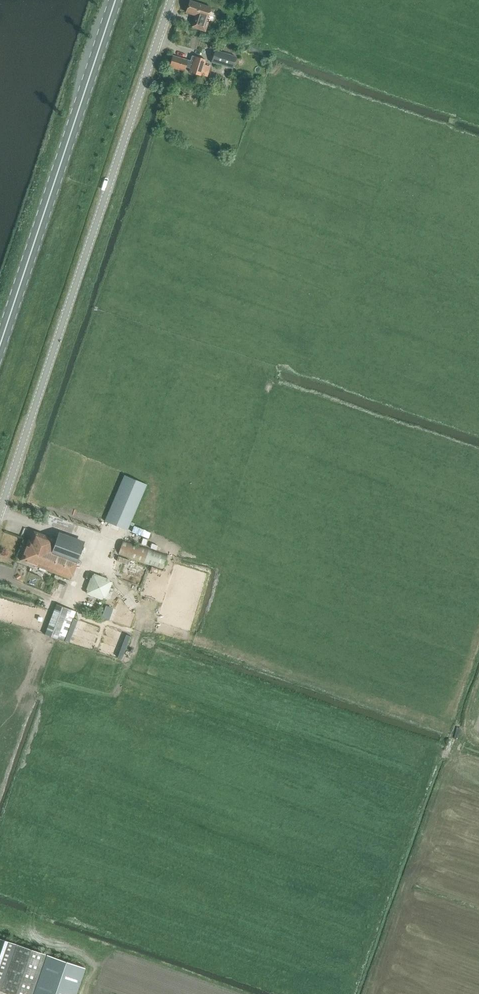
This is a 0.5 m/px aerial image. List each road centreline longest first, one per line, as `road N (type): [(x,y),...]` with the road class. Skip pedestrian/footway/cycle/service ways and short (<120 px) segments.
road 1 (unclassified): [(0,508),(171,0)]
road 2 (primary): [(0,344),(117,0)]

